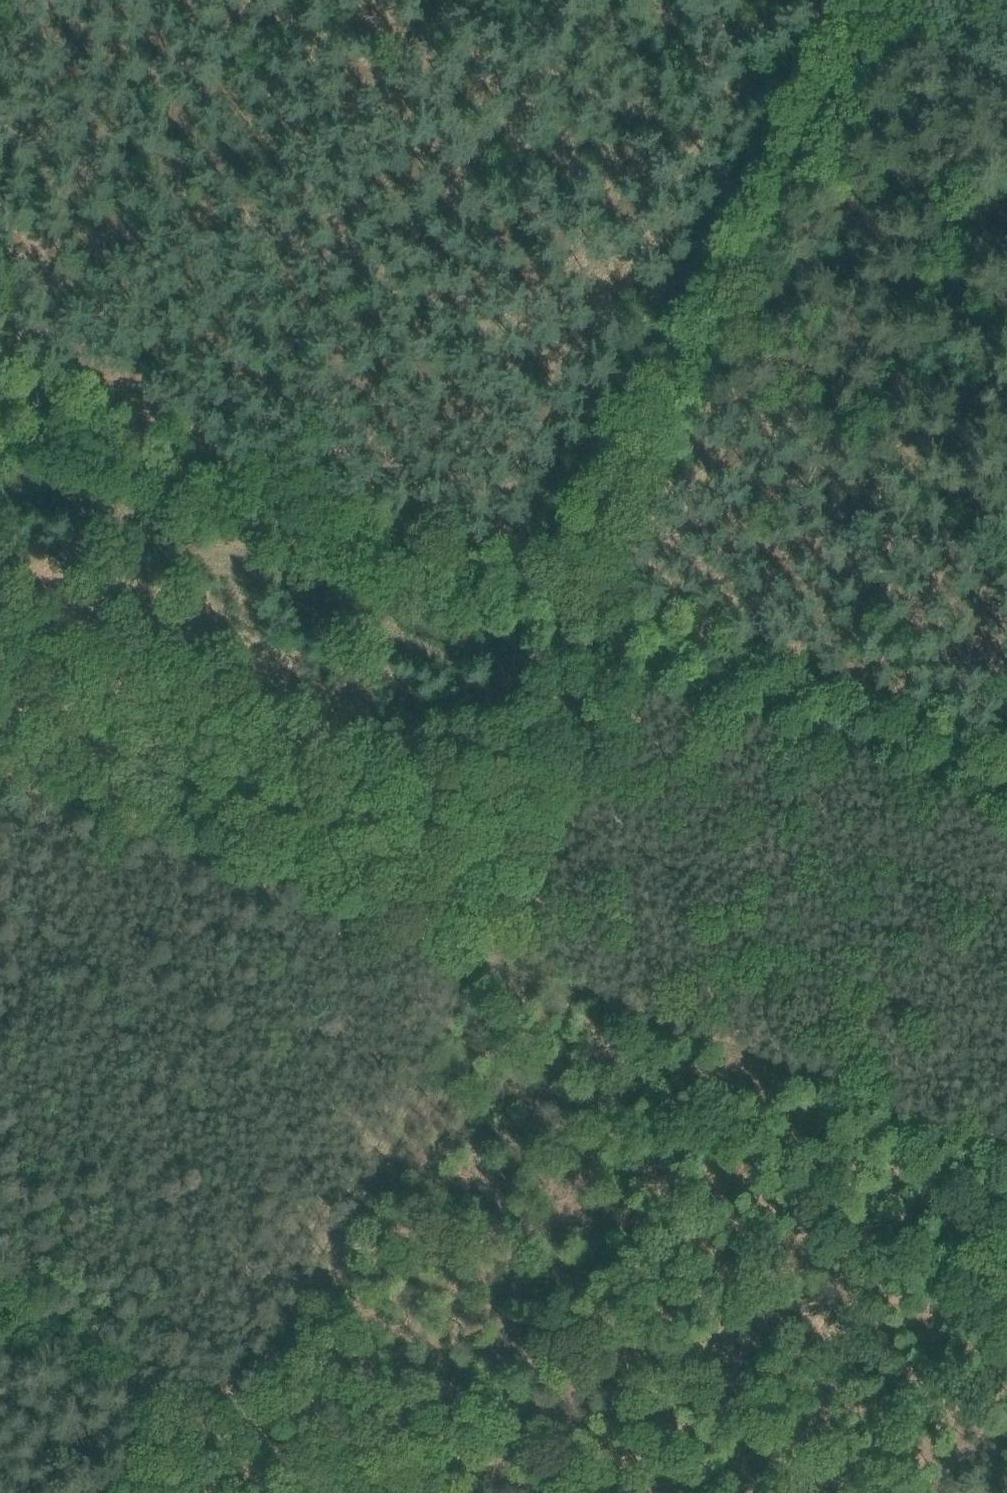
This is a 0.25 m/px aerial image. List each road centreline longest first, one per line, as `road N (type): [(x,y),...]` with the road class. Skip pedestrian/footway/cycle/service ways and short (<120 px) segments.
road 1 (track): [(1006,793),(0,424)]
road 2 (track): [(1006,68),(878,23),(891,0)]

